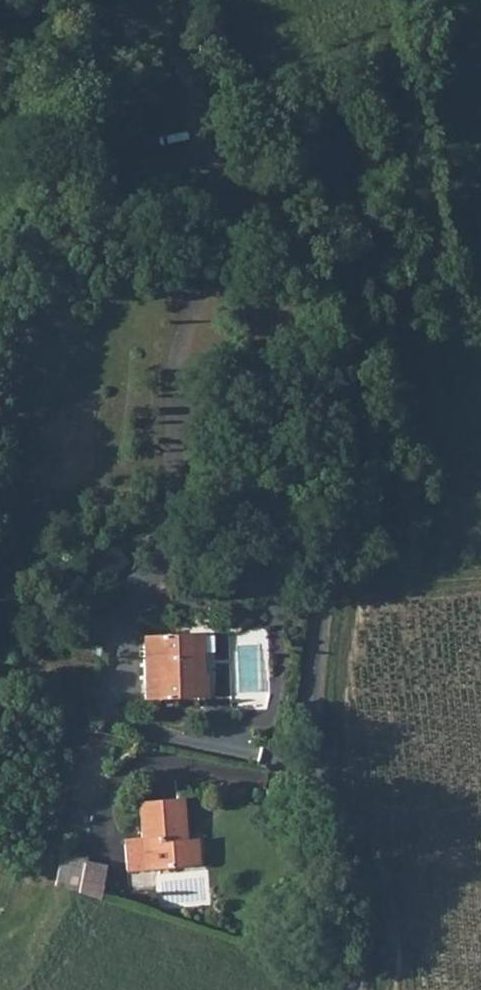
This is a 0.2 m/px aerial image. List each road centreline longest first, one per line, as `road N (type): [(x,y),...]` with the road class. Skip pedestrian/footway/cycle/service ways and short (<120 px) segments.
road 1 (residential): [(178,55),(341,303),(317,773),(357,906),(354,989)]
road 2 (track): [(0,271),(43,239),(153,196),(232,135)]

